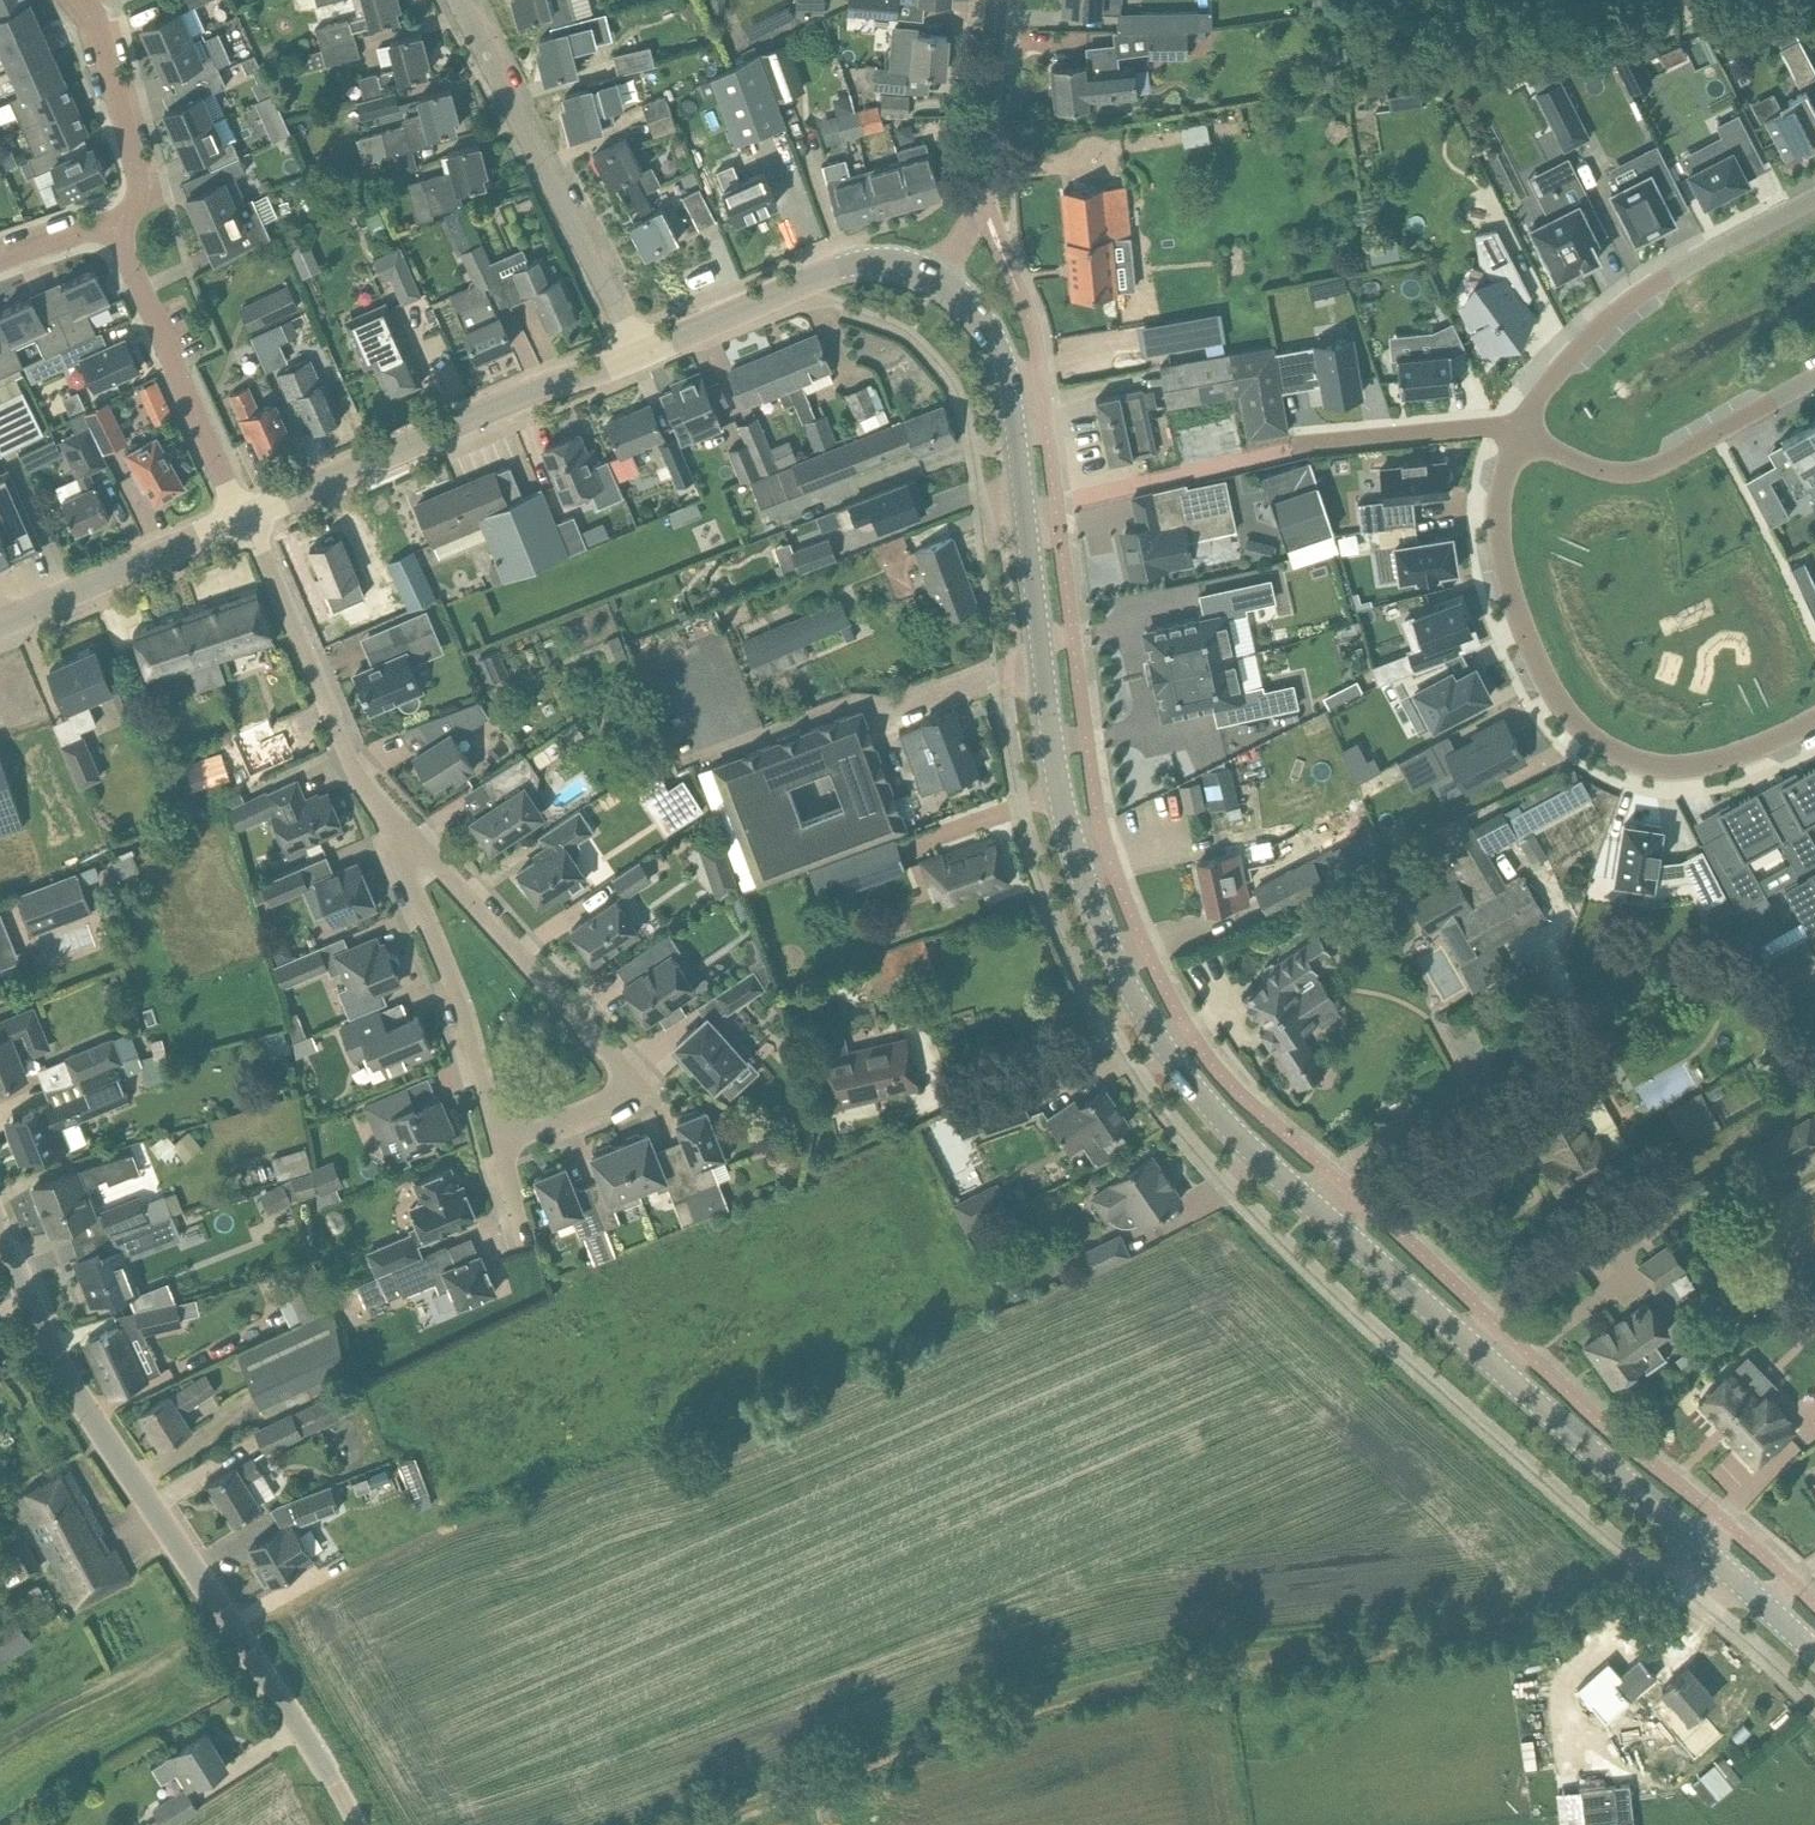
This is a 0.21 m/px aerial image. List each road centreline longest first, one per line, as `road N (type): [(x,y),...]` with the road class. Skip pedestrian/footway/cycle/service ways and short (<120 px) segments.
road 1 (track): [(1715,1561),(1693,1593),(1606,1618),(1234,1660),(1119,1682),(717,1824)]
road 2 (tertiary): [(1455,1336),(1199,1094),(1105,944),(1055,806),(1022,512)]
road 3 (residential): [(960,1286),(460,1494),(469,1533),(457,1549),(243,1643)]
road 4 (residential): [(1814,723),(1767,751),(1697,765),(1628,762),(1569,716),(1526,623),(1501,532),(1521,447)]
road 5 (residential): [(1022,512),(1298,447),(1494,430),(1521,447)]
road 6 (residential): [(498,1143),(640,1090),(440,860),(392,839)]
road 7 (residential): [(243,1643),(52,1354),(0,1232)]
road 8 (tertiary): [(1814,1648),(1455,1336)]
road 9 (tertiary): [(248,522),(634,354)]
road 10 (residential): [(1814,195),(1629,298),(1551,381),(1521,447)]
road 11 (track): [(1484,1311),(1593,1219),(1814,1091)]
road 12 (residential): [(634,354),(465,0)]
road 13 (residential): [(248,522),(392,839)]
road 14 (residential): [(115,223),(248,522)]
road 15 (residential): [(392,839),(463,1006),(498,1143)]
road 16 (residential): [(1521,447),(1590,472),(1634,476),(1814,382)]
road 17 (unclassified): [(936,283),(956,261),(985,202),(995,0)]
road 18 (tertiary): [(0,624),(248,522)]
road 19 (tertiary): [(1022,512),(1011,384),(998,341),(981,315),(936,283)]
road 20 (residential): [(82,0),(100,22),(144,191),(135,213),(115,223)]
road 21 (residential): [(357,1824),(243,1643)]
road 22 (tertiary): [(634,354),(799,290)]
road 23 (tertiary): [(936,283),(880,269),(799,290)]
road 24 (residential): [(115,223),(0,261)]

